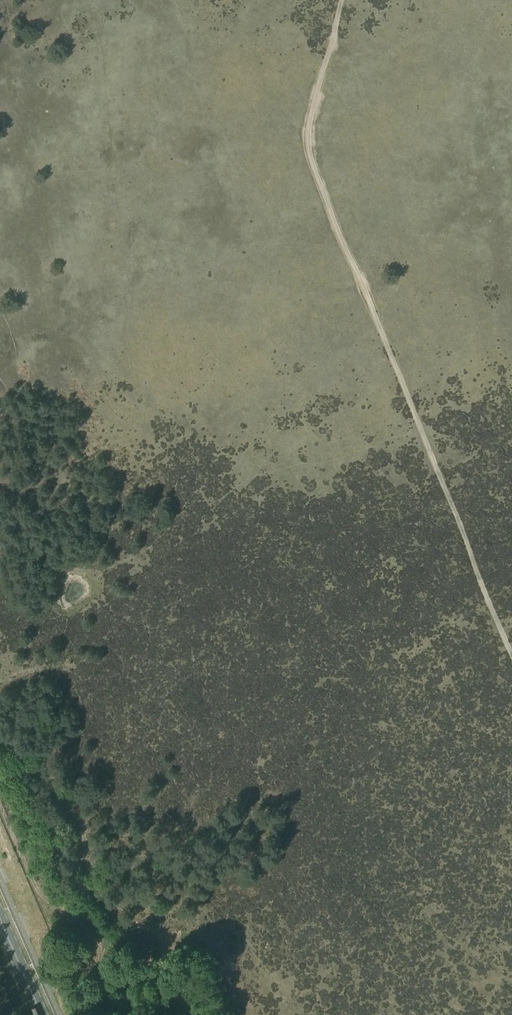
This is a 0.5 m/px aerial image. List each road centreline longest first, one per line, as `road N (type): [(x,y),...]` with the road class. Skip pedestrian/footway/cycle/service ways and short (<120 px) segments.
road 1 (track): [(341,0),(309,149),(511,654)]

